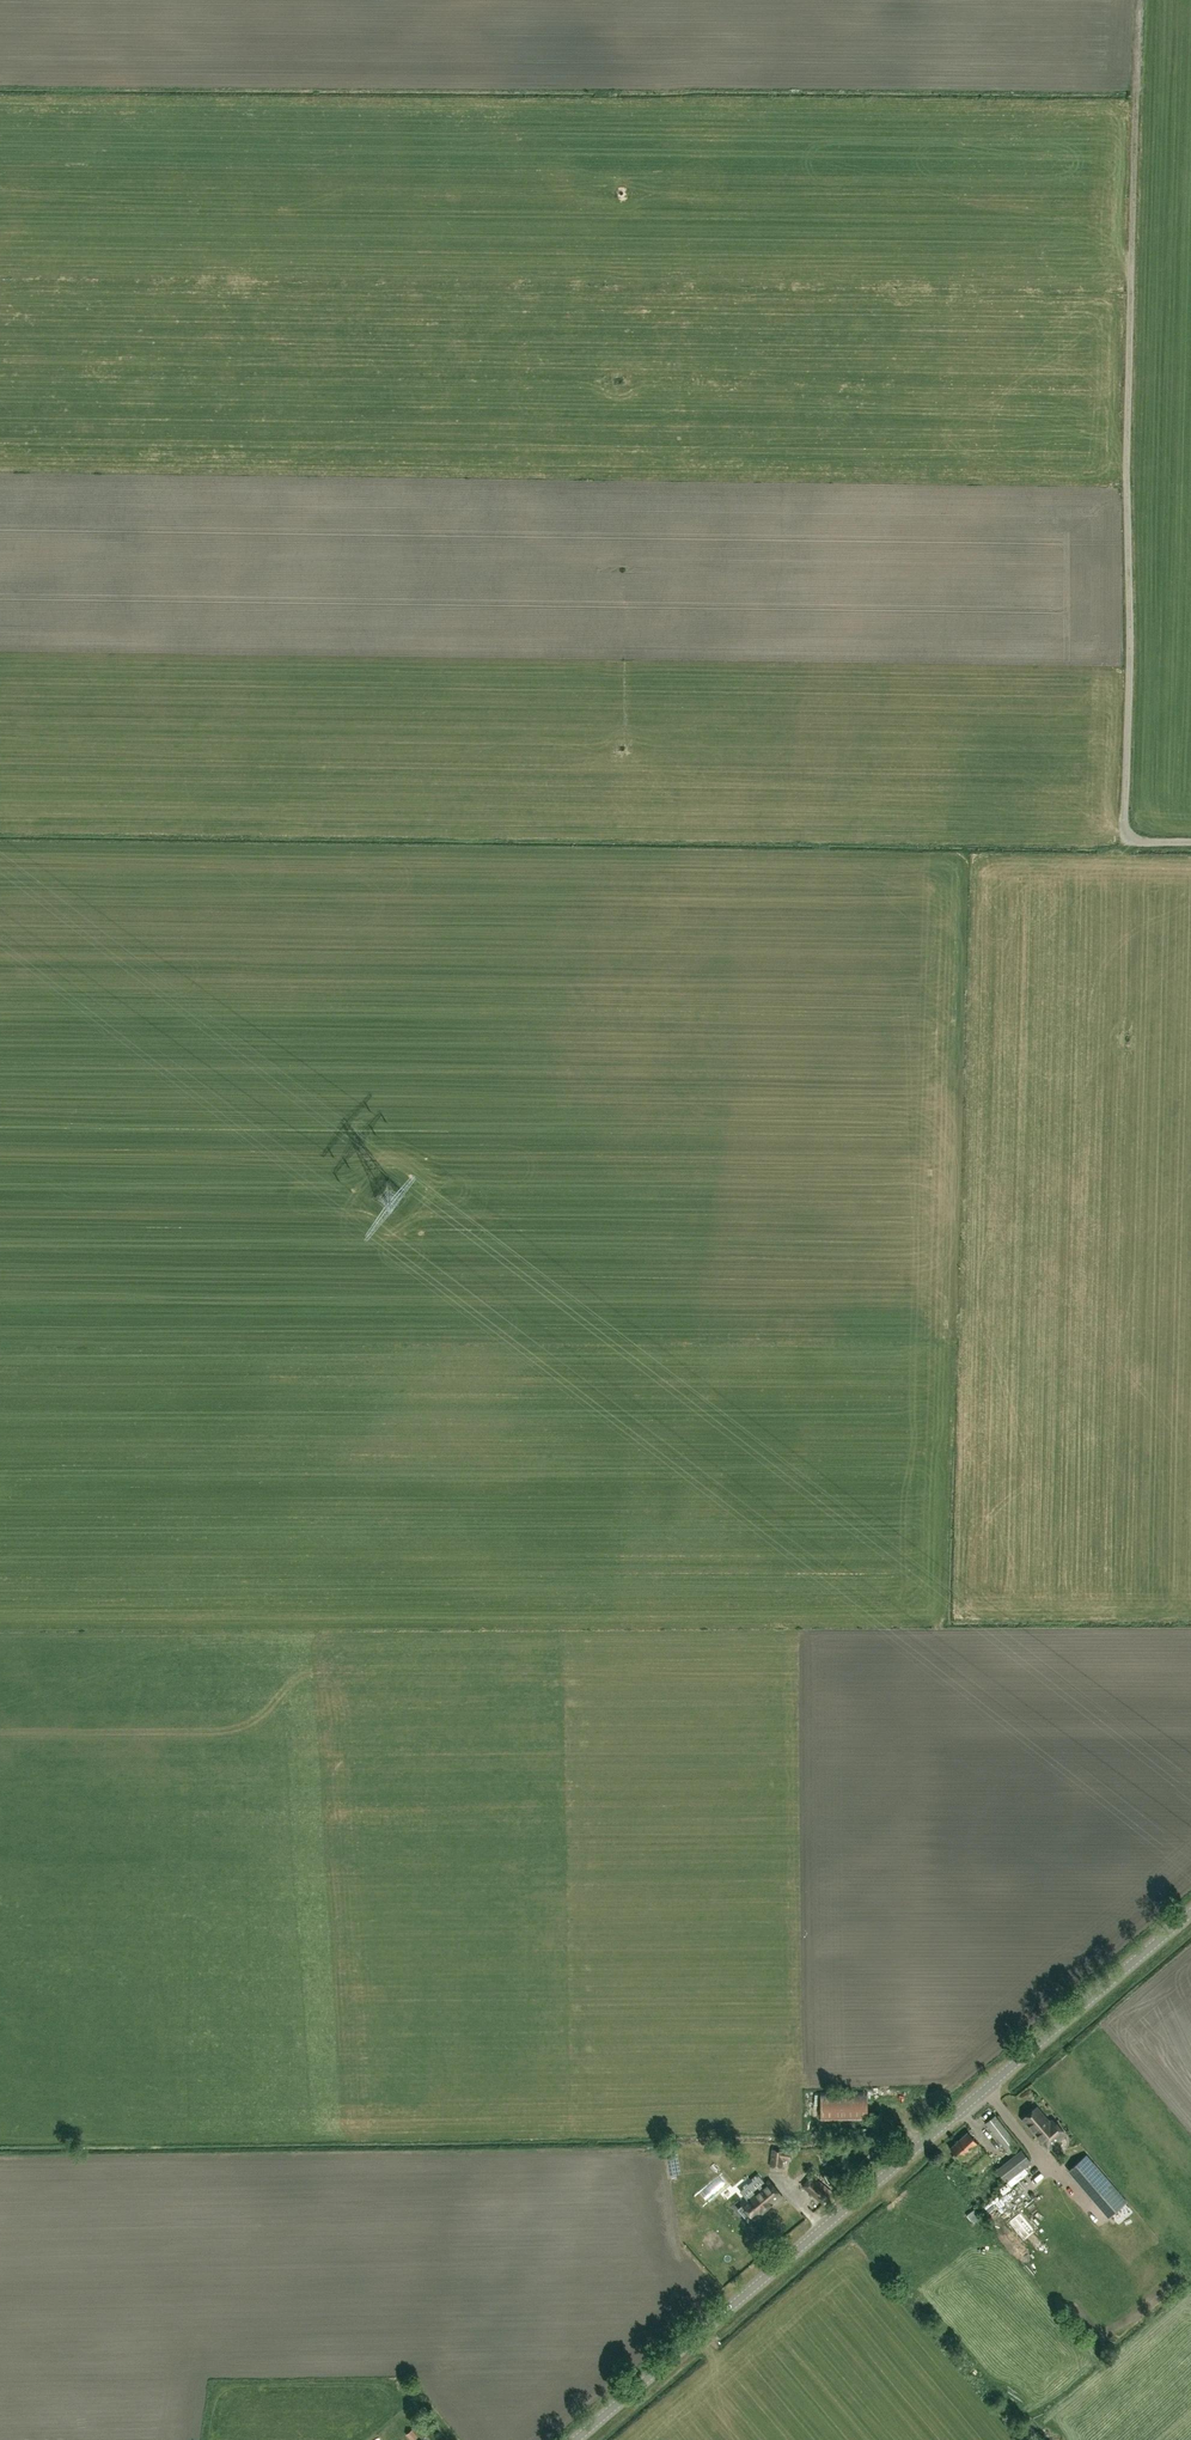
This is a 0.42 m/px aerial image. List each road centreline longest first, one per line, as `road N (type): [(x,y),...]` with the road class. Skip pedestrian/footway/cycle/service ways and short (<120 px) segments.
road 1 (tertiary): [(579,2439),(1190,1913)]

